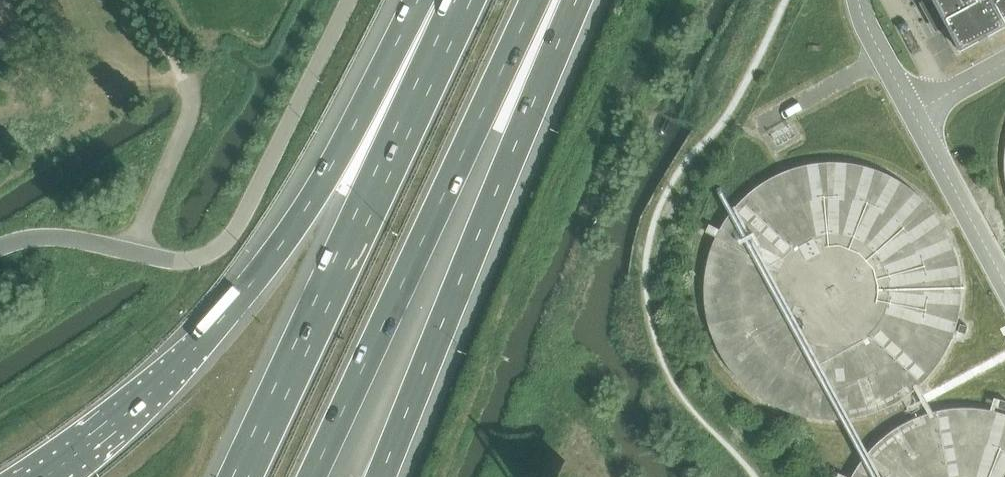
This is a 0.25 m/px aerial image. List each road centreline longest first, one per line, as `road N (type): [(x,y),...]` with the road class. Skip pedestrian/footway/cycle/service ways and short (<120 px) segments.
road 1 (motorway): [(444,0),(230,313),(150,393),(45,476)]
road 2 (motorway): [(463,0),(241,476)]
road 3 (motorway): [(323,476),(537,0)]
road 4 (track): [(648,0),(573,147),(443,476)]
road 5 (motorway): [(379,476),(569,0)]
road 6 (unclassified): [(0,242),(56,234),(188,258),(238,242),(351,0)]

